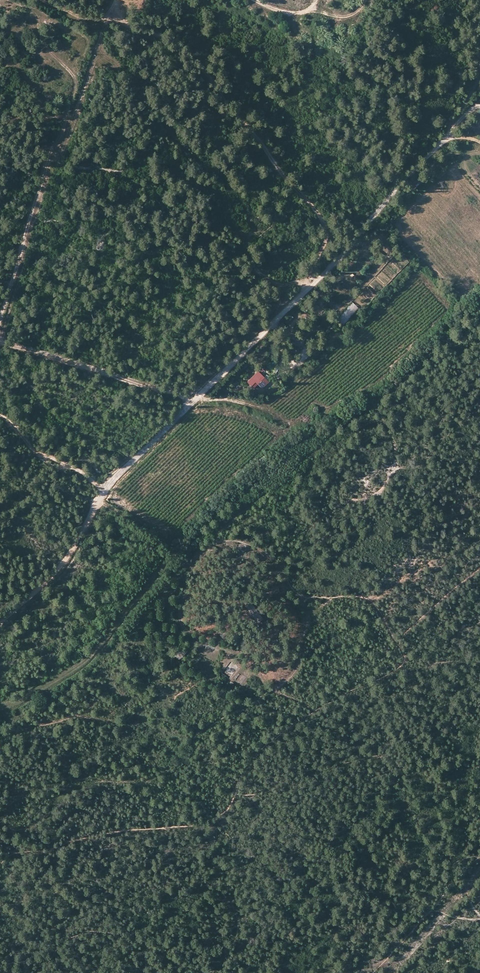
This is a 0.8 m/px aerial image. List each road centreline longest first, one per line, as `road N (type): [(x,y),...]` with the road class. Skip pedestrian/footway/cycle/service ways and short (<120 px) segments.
road 1 (unclassified): [(444,139),(327,272),(114,481),(65,563),(0,624)]
road 2 (track): [(0,319),(76,84),(63,64),(22,48),(18,37),(26,25),(43,41)]
road 3 (track): [(191,405),(176,393),(0,338)]

